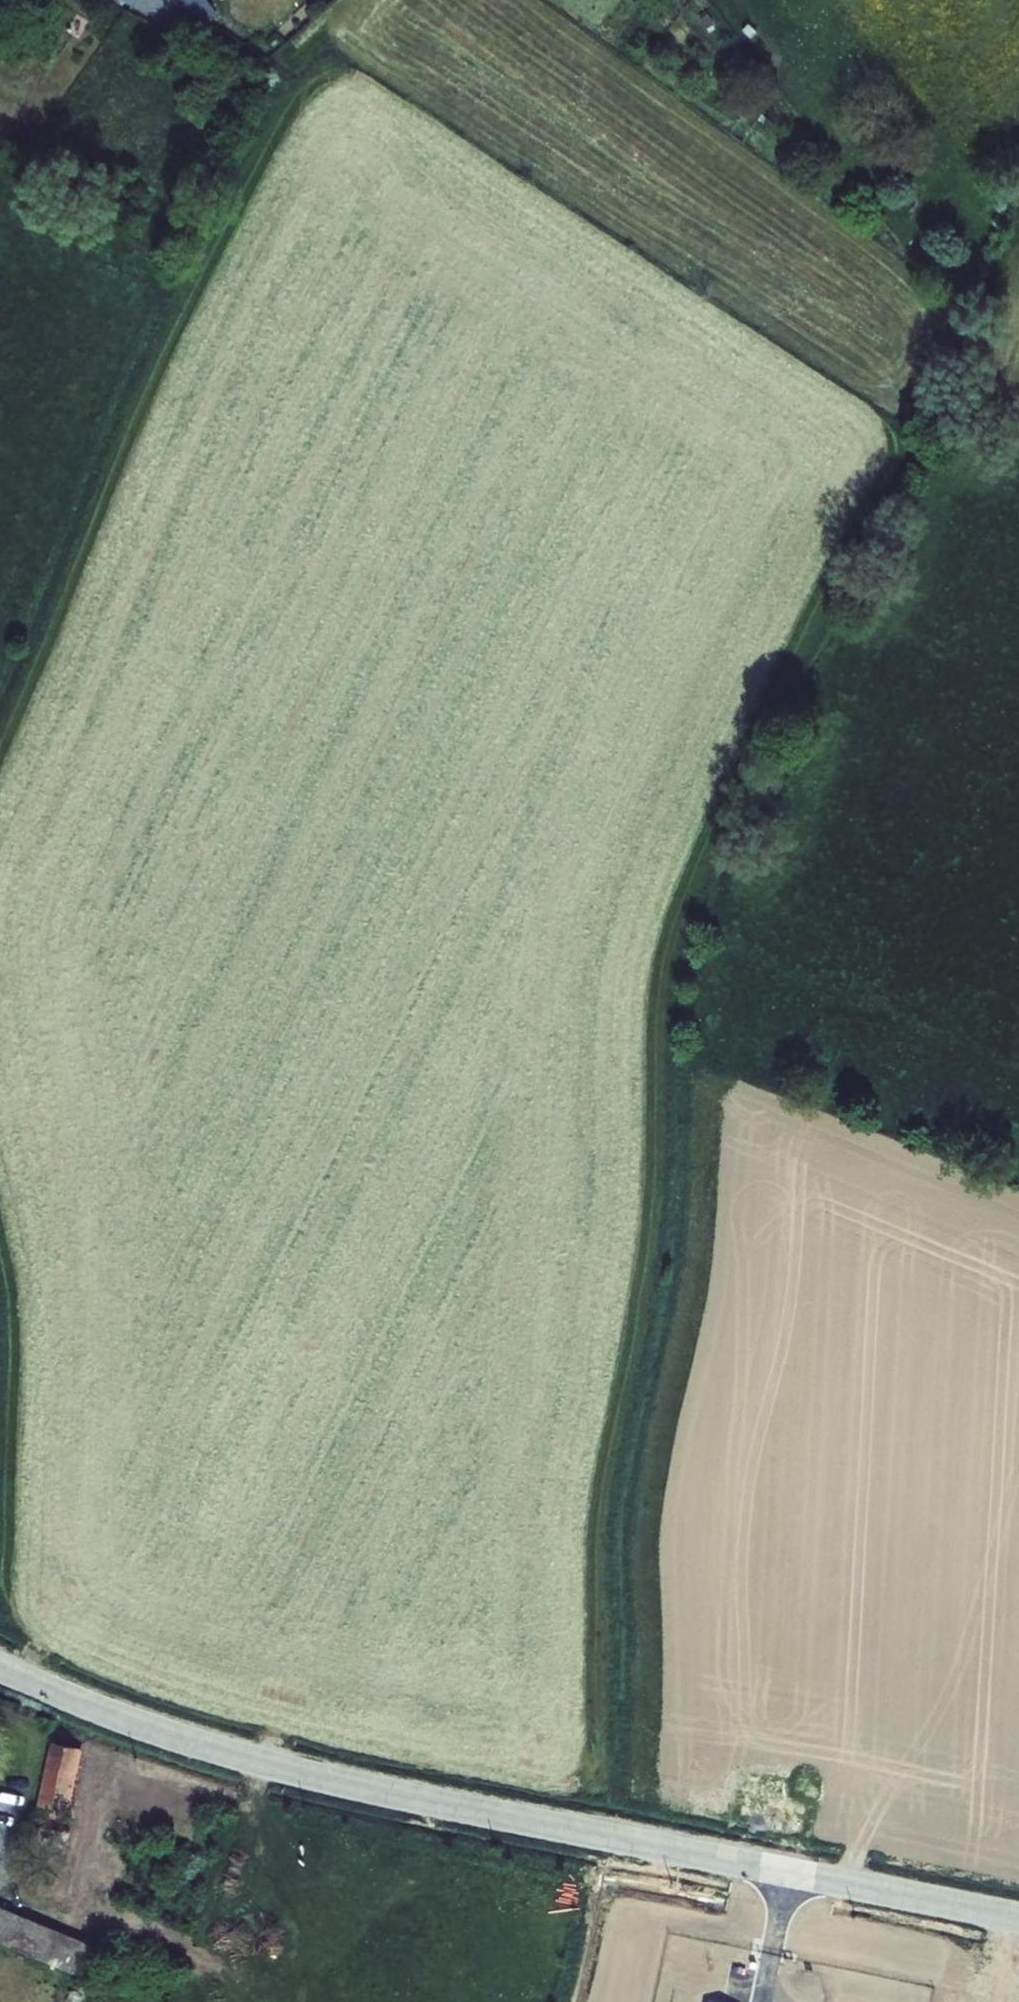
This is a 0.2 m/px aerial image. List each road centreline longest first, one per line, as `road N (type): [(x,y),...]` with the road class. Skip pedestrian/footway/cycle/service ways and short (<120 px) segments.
road 1 (tertiary): [(1018,1924),(353,1789),(0,1669)]

